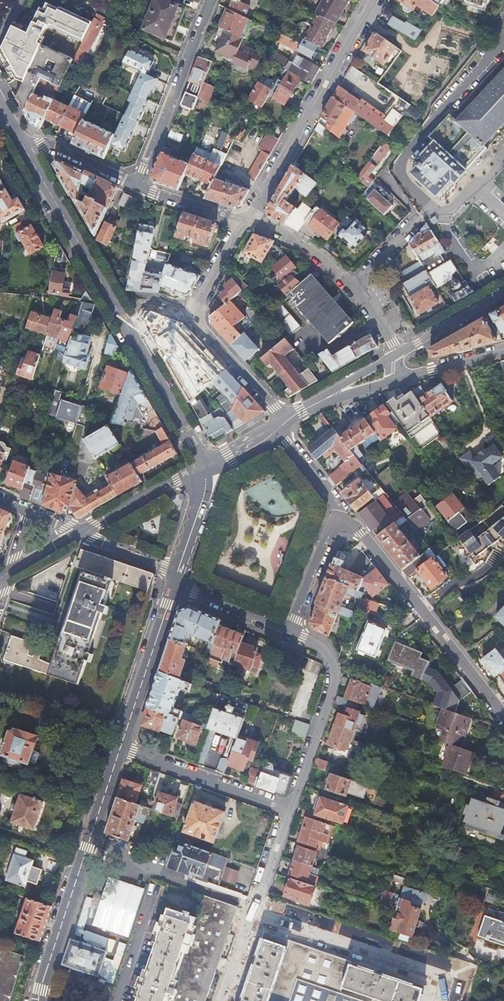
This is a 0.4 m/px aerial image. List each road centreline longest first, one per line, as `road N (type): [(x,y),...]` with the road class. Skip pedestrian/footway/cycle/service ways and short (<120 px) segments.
road 1 (secondary): [(16,132),(204,464)]
road 2 (secondary): [(121,750),(39,1000)]
road 3 (residential): [(242,222),(374,0)]
road 4 (residential): [(340,519),(362,533),(503,716)]
road 5 (residential): [(458,975),(258,906)]
road 6 (residential): [(290,809),(334,682),(320,645),(289,629)]
road 7 (residential): [(121,750),(290,809)]
road 8 (secondary): [(176,581),(121,750)]
road 9 (residential): [(284,421),(192,315)]
road 10 (residential): [(204,464),(82,533)]
road 11 (residential): [(183,60),(135,183)]
road 12 (residential): [(242,222),(282,234),(355,284)]
road 13 (residential): [(16,132),(135,183)]
road 14 (residential): [(289,629),(176,581)]
road 15 (residential): [(76,0),(183,60)]
road 16 (secondary): [(204,464),(203,500),(176,581)]
road 17 (residential): [(340,519),(289,629)]
road 18 (residential): [(503,294),(398,353)]

